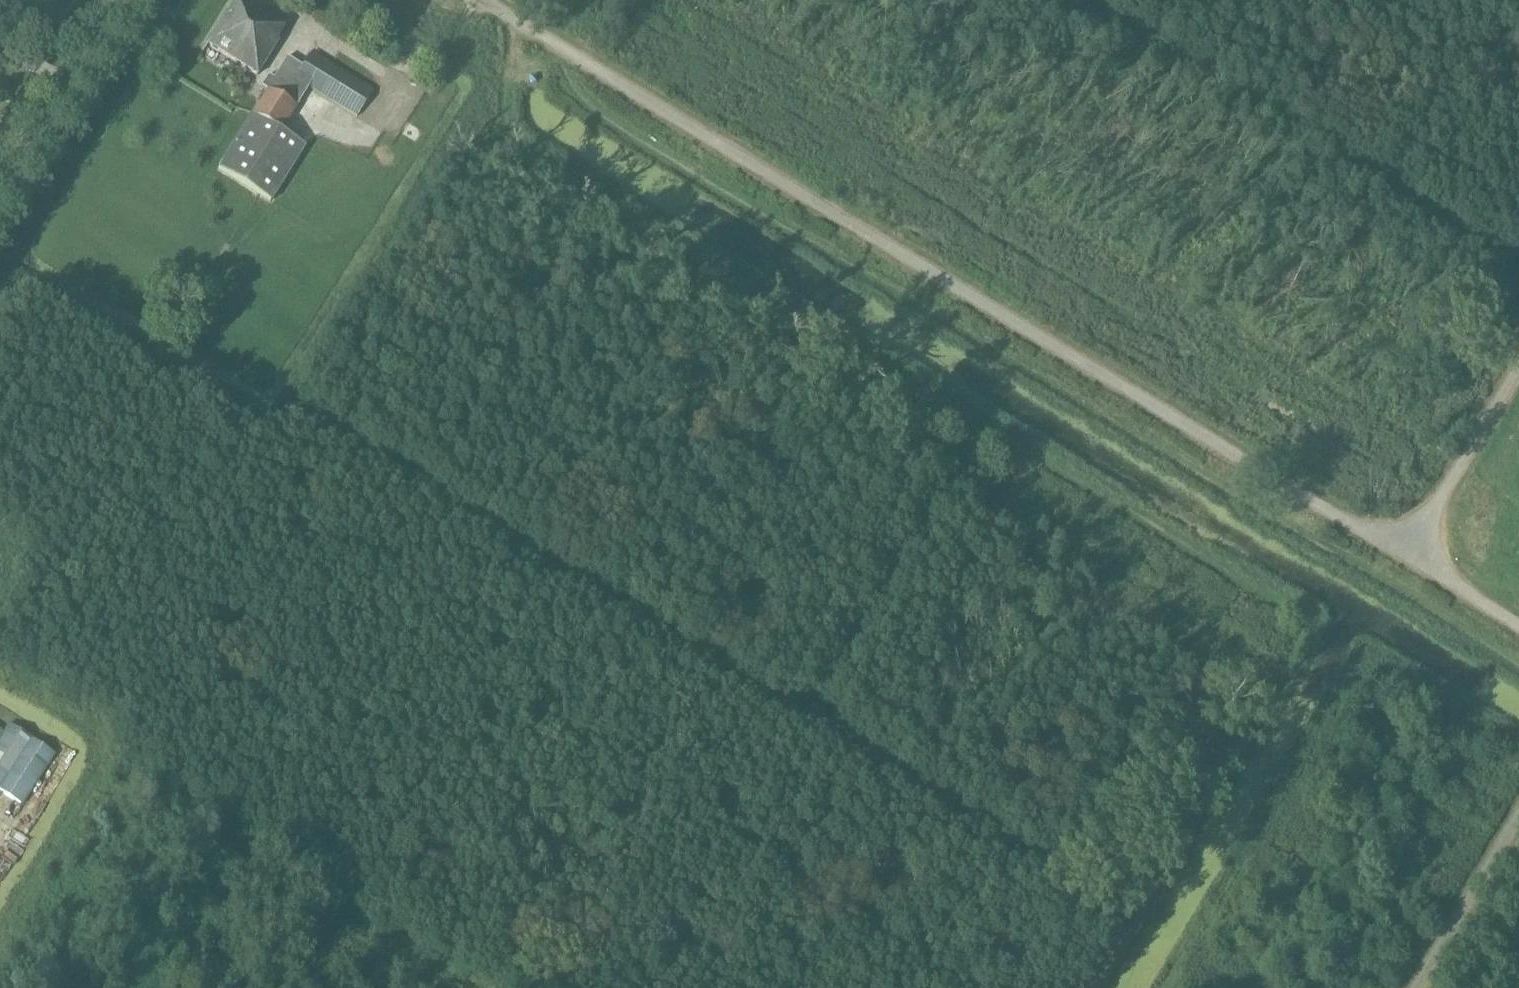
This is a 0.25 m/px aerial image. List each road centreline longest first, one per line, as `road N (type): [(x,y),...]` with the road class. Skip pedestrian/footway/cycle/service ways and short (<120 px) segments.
road 1 (track): [(1518,672),(953,320),(593,109),(562,71),(562,45)]
road 2 (unclassified): [(0,188),(127,0)]

